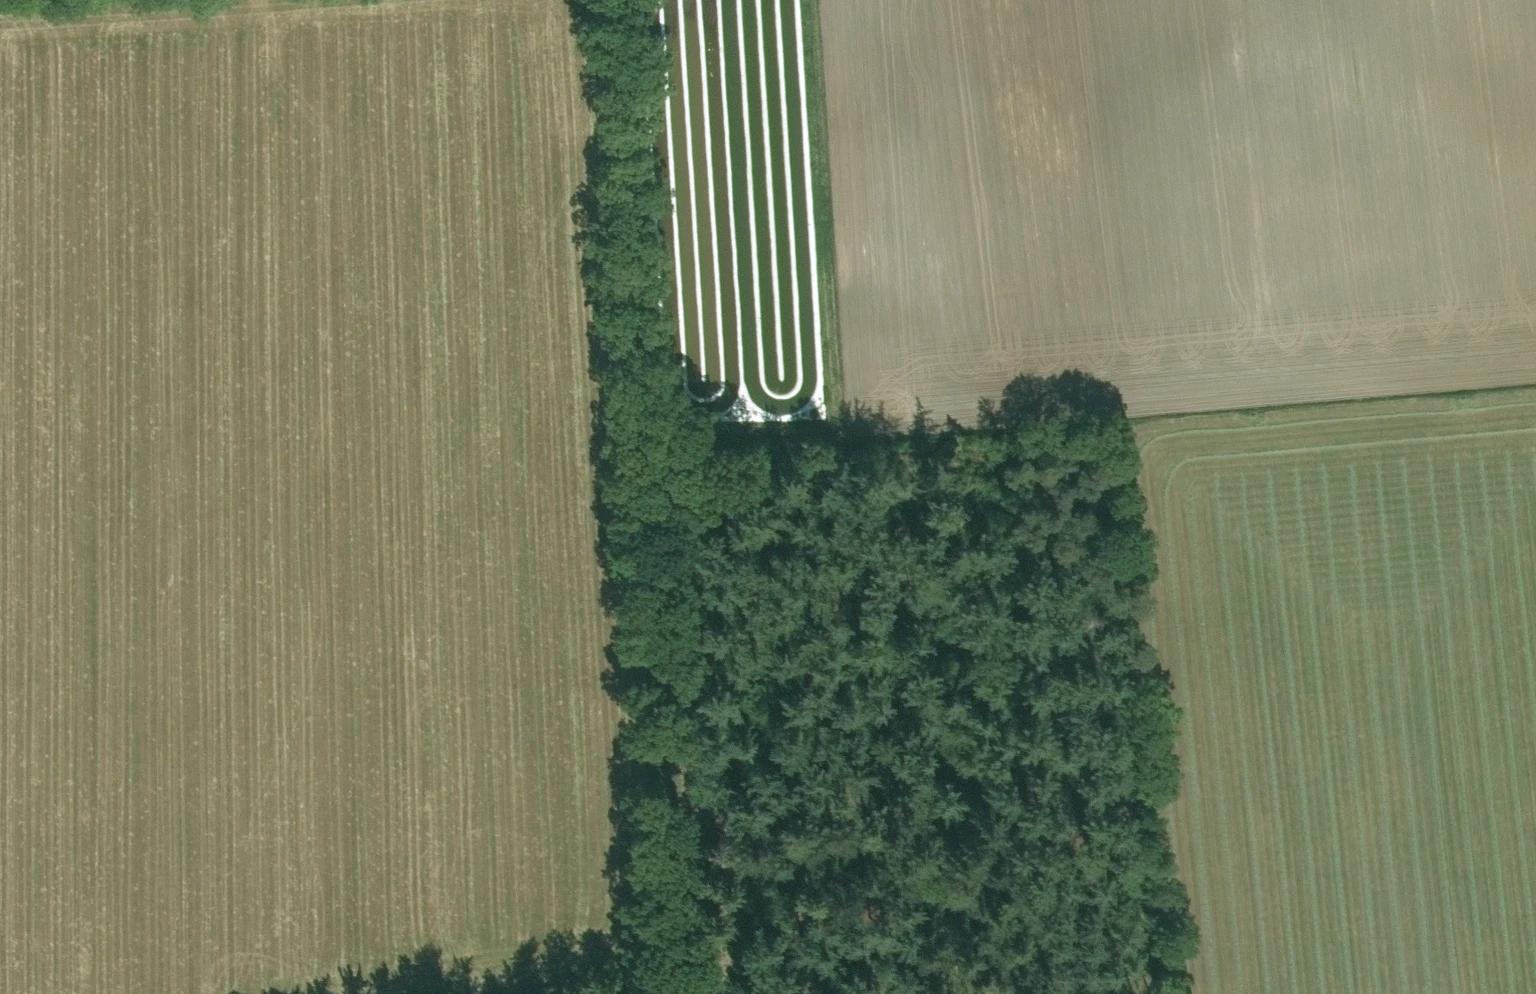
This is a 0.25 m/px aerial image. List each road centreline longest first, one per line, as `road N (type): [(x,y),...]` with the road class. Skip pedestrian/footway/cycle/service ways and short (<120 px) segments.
road 1 (track): [(619,0),(707,993)]

